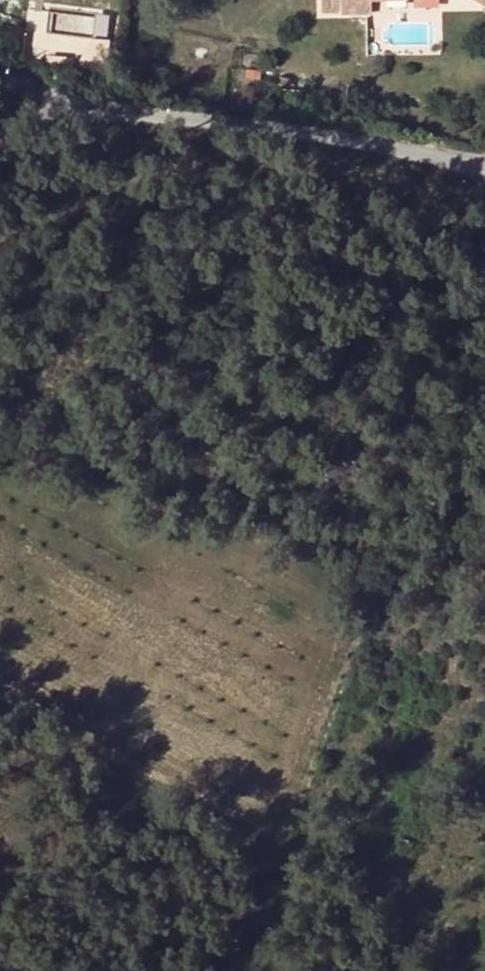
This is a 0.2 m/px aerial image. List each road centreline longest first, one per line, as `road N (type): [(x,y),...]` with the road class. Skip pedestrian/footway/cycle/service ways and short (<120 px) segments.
road 1 (residential): [(0,76),(41,96),(127,116),(241,125),(484,167)]

